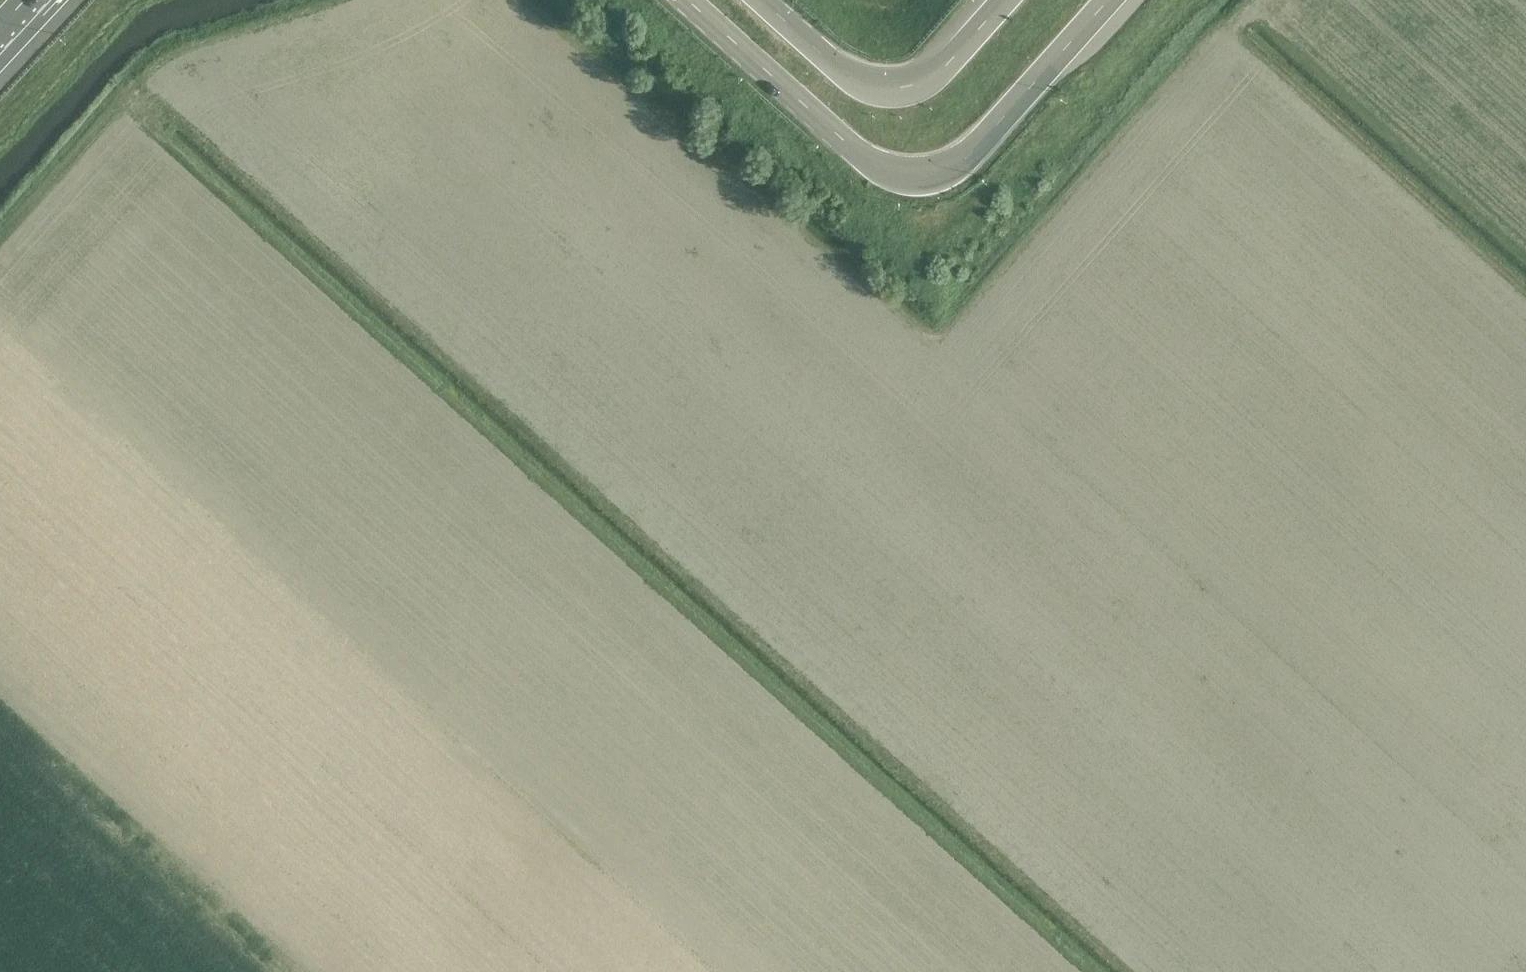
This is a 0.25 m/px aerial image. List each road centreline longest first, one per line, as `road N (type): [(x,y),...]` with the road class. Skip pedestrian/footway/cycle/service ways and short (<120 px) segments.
road 1 (motorway): [(689,0),(865,160),(920,174),(968,157),(1107,0)]
road 2 (motorway): [(1005,0),(937,72),(895,89),(855,81),(763,0)]

